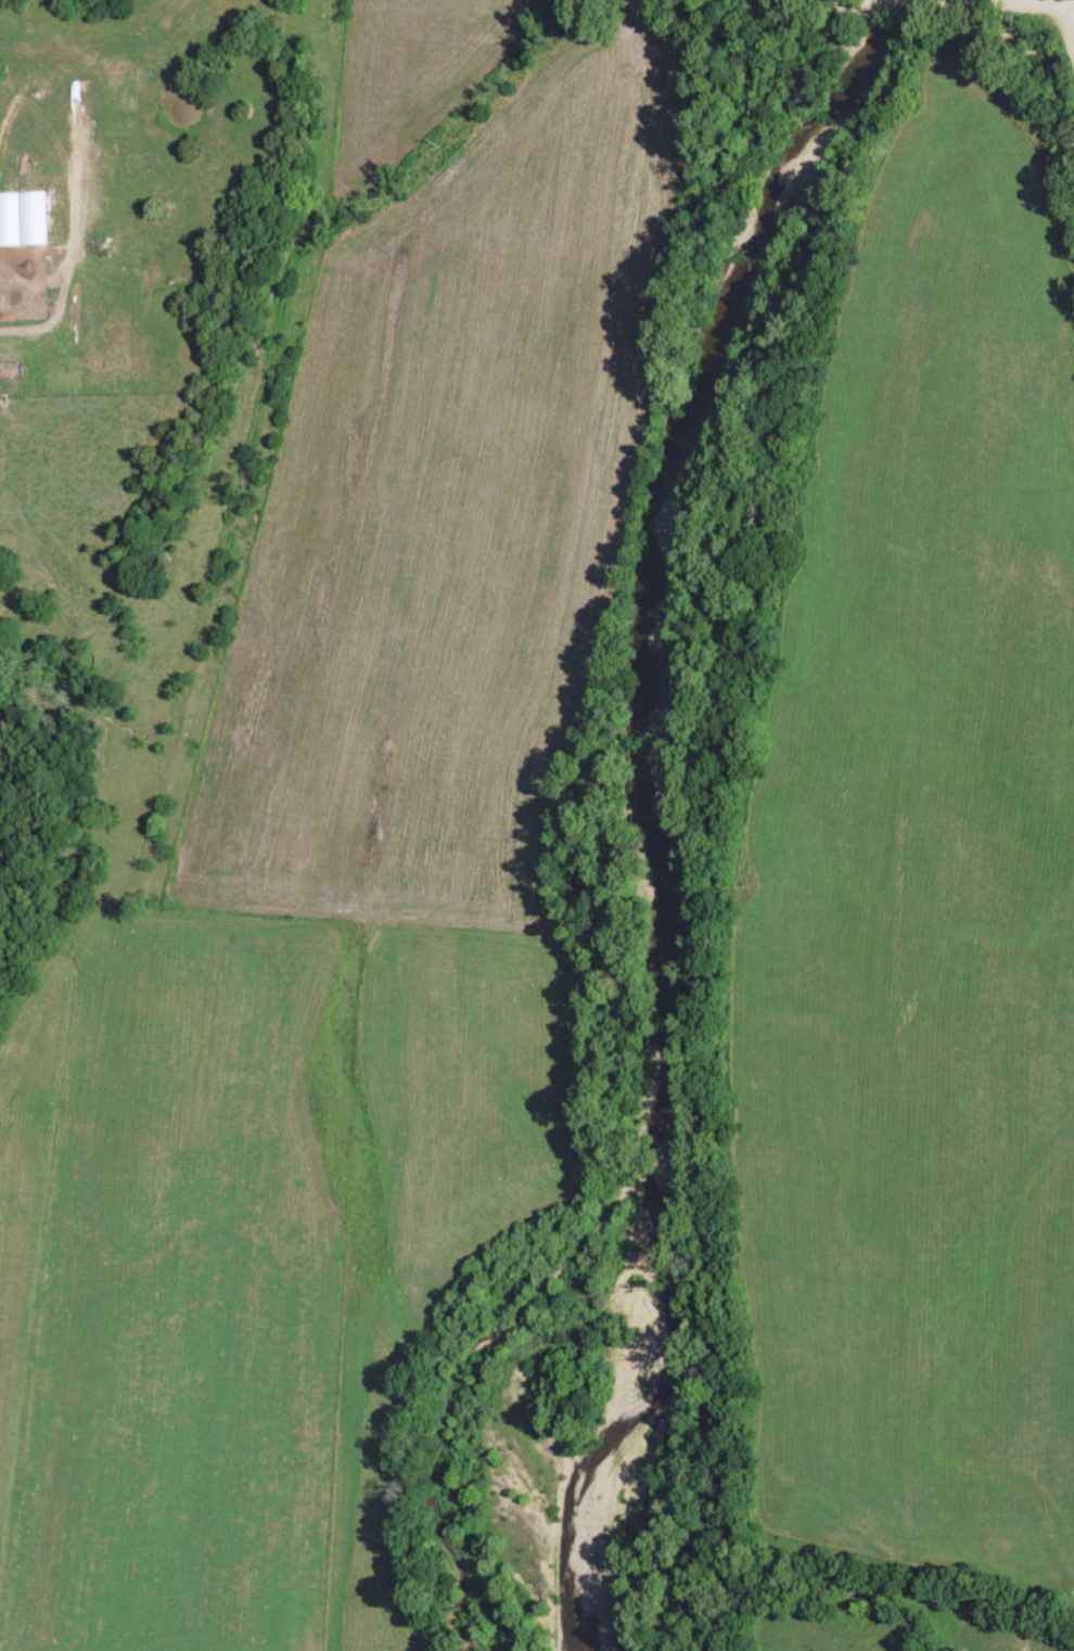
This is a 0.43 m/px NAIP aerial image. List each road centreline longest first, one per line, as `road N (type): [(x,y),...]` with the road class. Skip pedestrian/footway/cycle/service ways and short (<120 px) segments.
road 1 (residential): [(1073,3),(912,1)]

